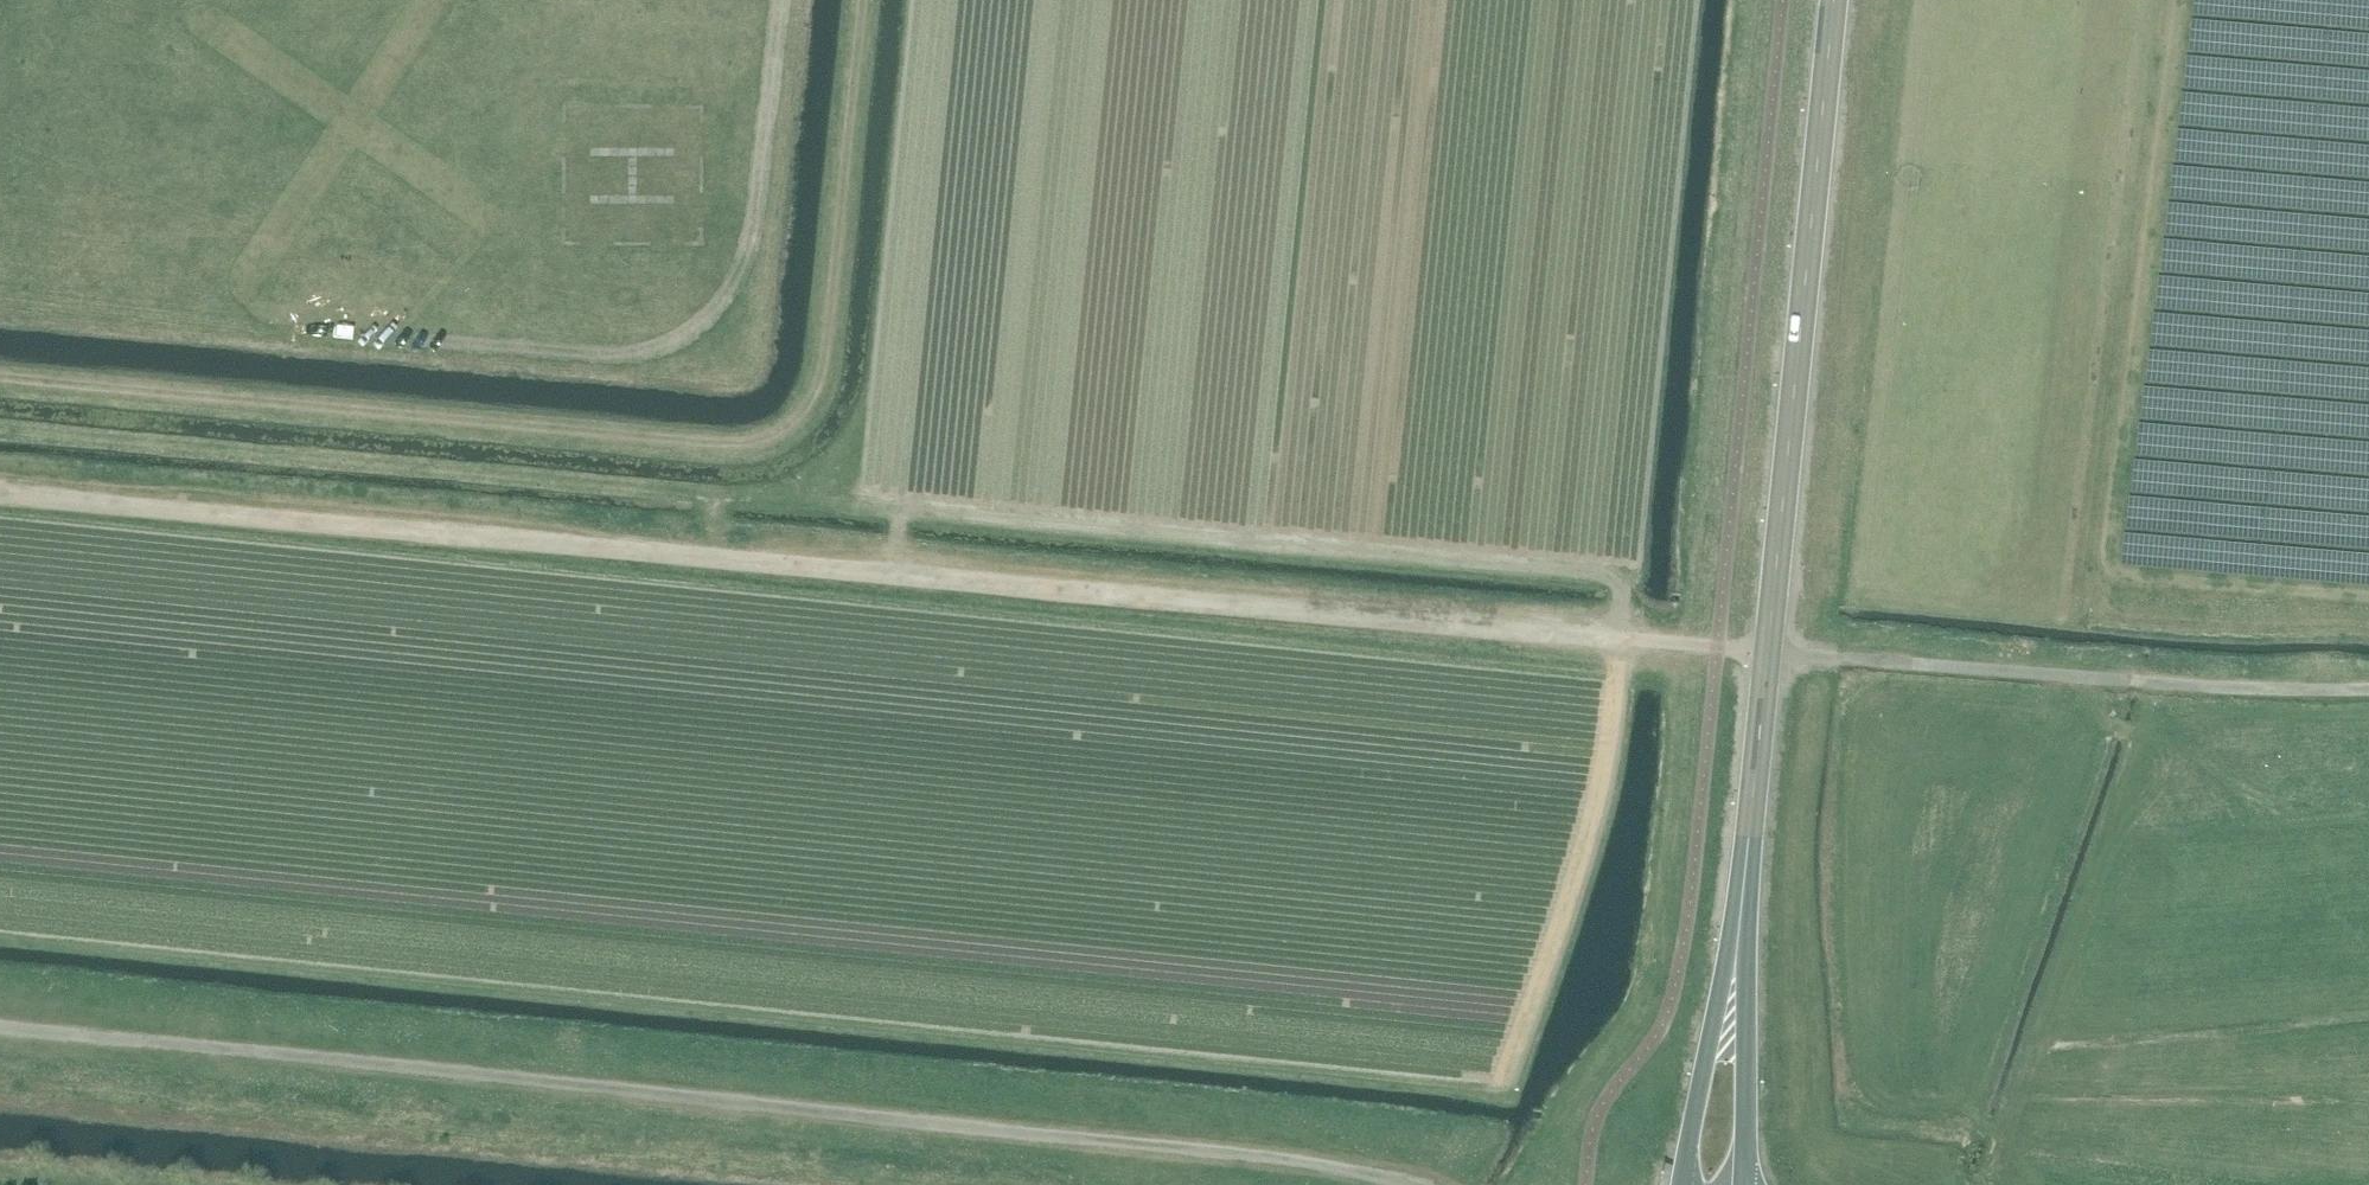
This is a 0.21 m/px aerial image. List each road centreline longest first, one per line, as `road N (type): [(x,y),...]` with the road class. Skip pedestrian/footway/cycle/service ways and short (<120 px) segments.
road 1 (unclassified): [(1716,1184),(1834,0)]

